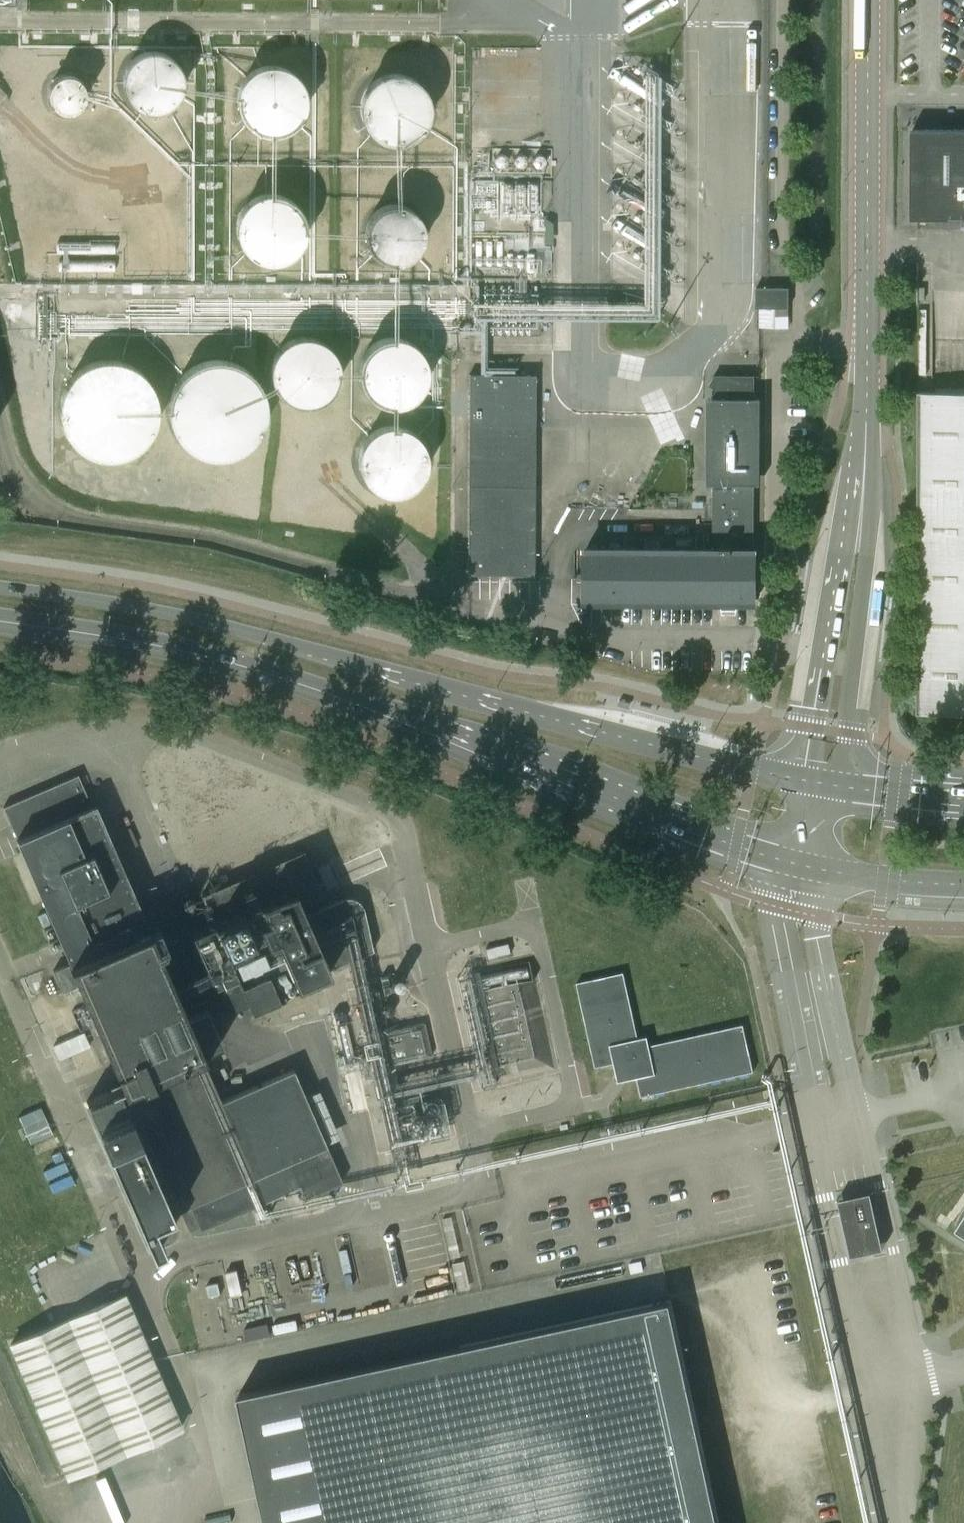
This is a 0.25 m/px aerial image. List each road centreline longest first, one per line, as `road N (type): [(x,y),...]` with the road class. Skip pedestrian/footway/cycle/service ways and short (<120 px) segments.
road 1 (secondary): [(804,781),(192,619),(0,589)]
road 2 (secondary): [(0,615),(130,634),(266,666),(783,860)]
road 3 (unclassified): [(424,945),(399,821),(379,803),(170,724),(133,722),(0,761)]
road 4 (tertiary): [(842,787),(873,484),(869,344)]
road 5 (tertiary): [(869,344),(804,781)]
road 6 (unclassified): [(817,1124),(824,1198),(900,1522)]
road 7 (unclassified): [(136,1273),(170,1256),(466,1192),(478,1176),(469,1135)]
road 8 (tertiary): [(869,344),(868,0)]
road 9 (unclassified): [(0,959),(136,1273)]
road 10 (unclassified): [(136,1273),(213,1479),(117,1522)]
road 11 (unclassified): [(469,1135),(570,1112),(534,926)]
road 12 (unclassified): [(916,1380),(858,1115)]
road 13 (unclassified): [(783,860),(777,905),(817,1124)]
road 14 (unclassified): [(858,1115),(818,941),(827,871)]
road 15 (unclassified): [(469,1135),(424,945)]
road 16 (unclassified): [(902,1522),(916,1380)]
road 17 (secondary): [(827,871),(963,884)]
road 18 (secondary): [(963,798),(842,787)]

